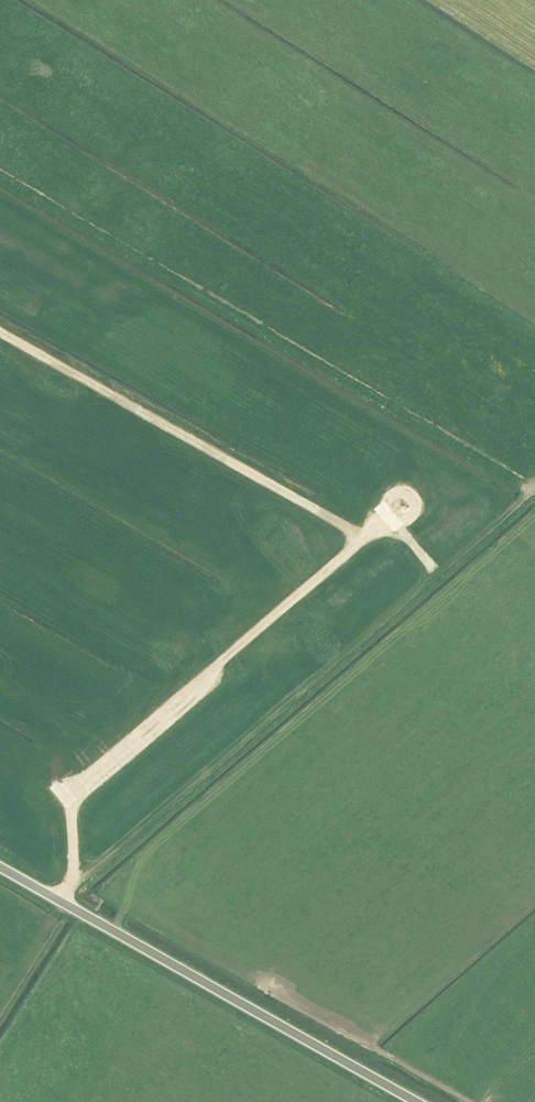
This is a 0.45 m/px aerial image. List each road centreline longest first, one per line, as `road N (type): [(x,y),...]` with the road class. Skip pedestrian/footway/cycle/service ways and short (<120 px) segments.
road 1 (tertiary): [(414,1101),(0,868)]

